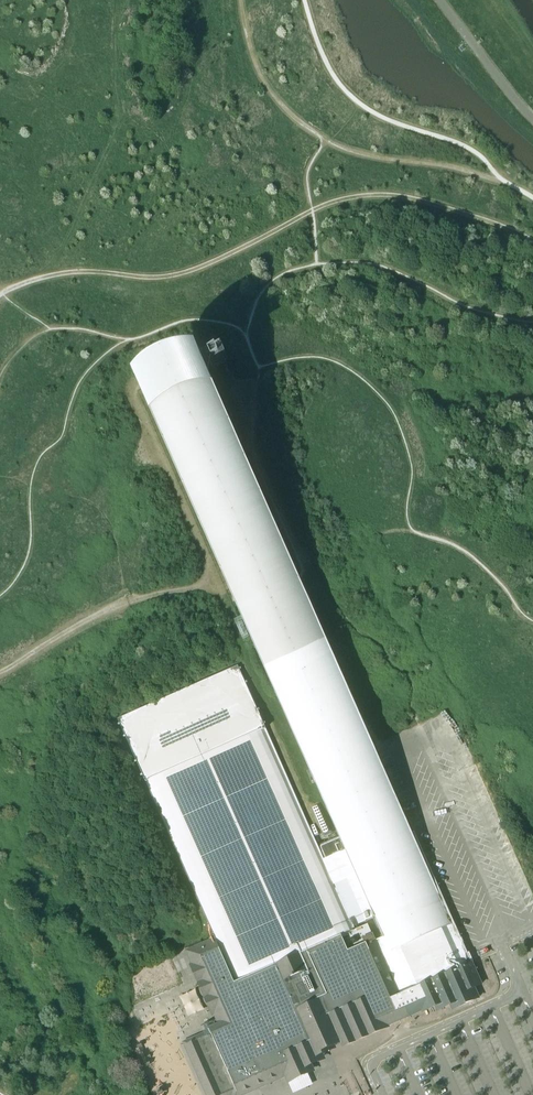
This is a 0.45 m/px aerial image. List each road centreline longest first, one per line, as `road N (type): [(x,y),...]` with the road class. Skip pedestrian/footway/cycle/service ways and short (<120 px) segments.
road 1 (track): [(501,184),(323,138),(285,111),(262,79),(240,0)]
road 2 (track): [(0,672),(127,600)]

